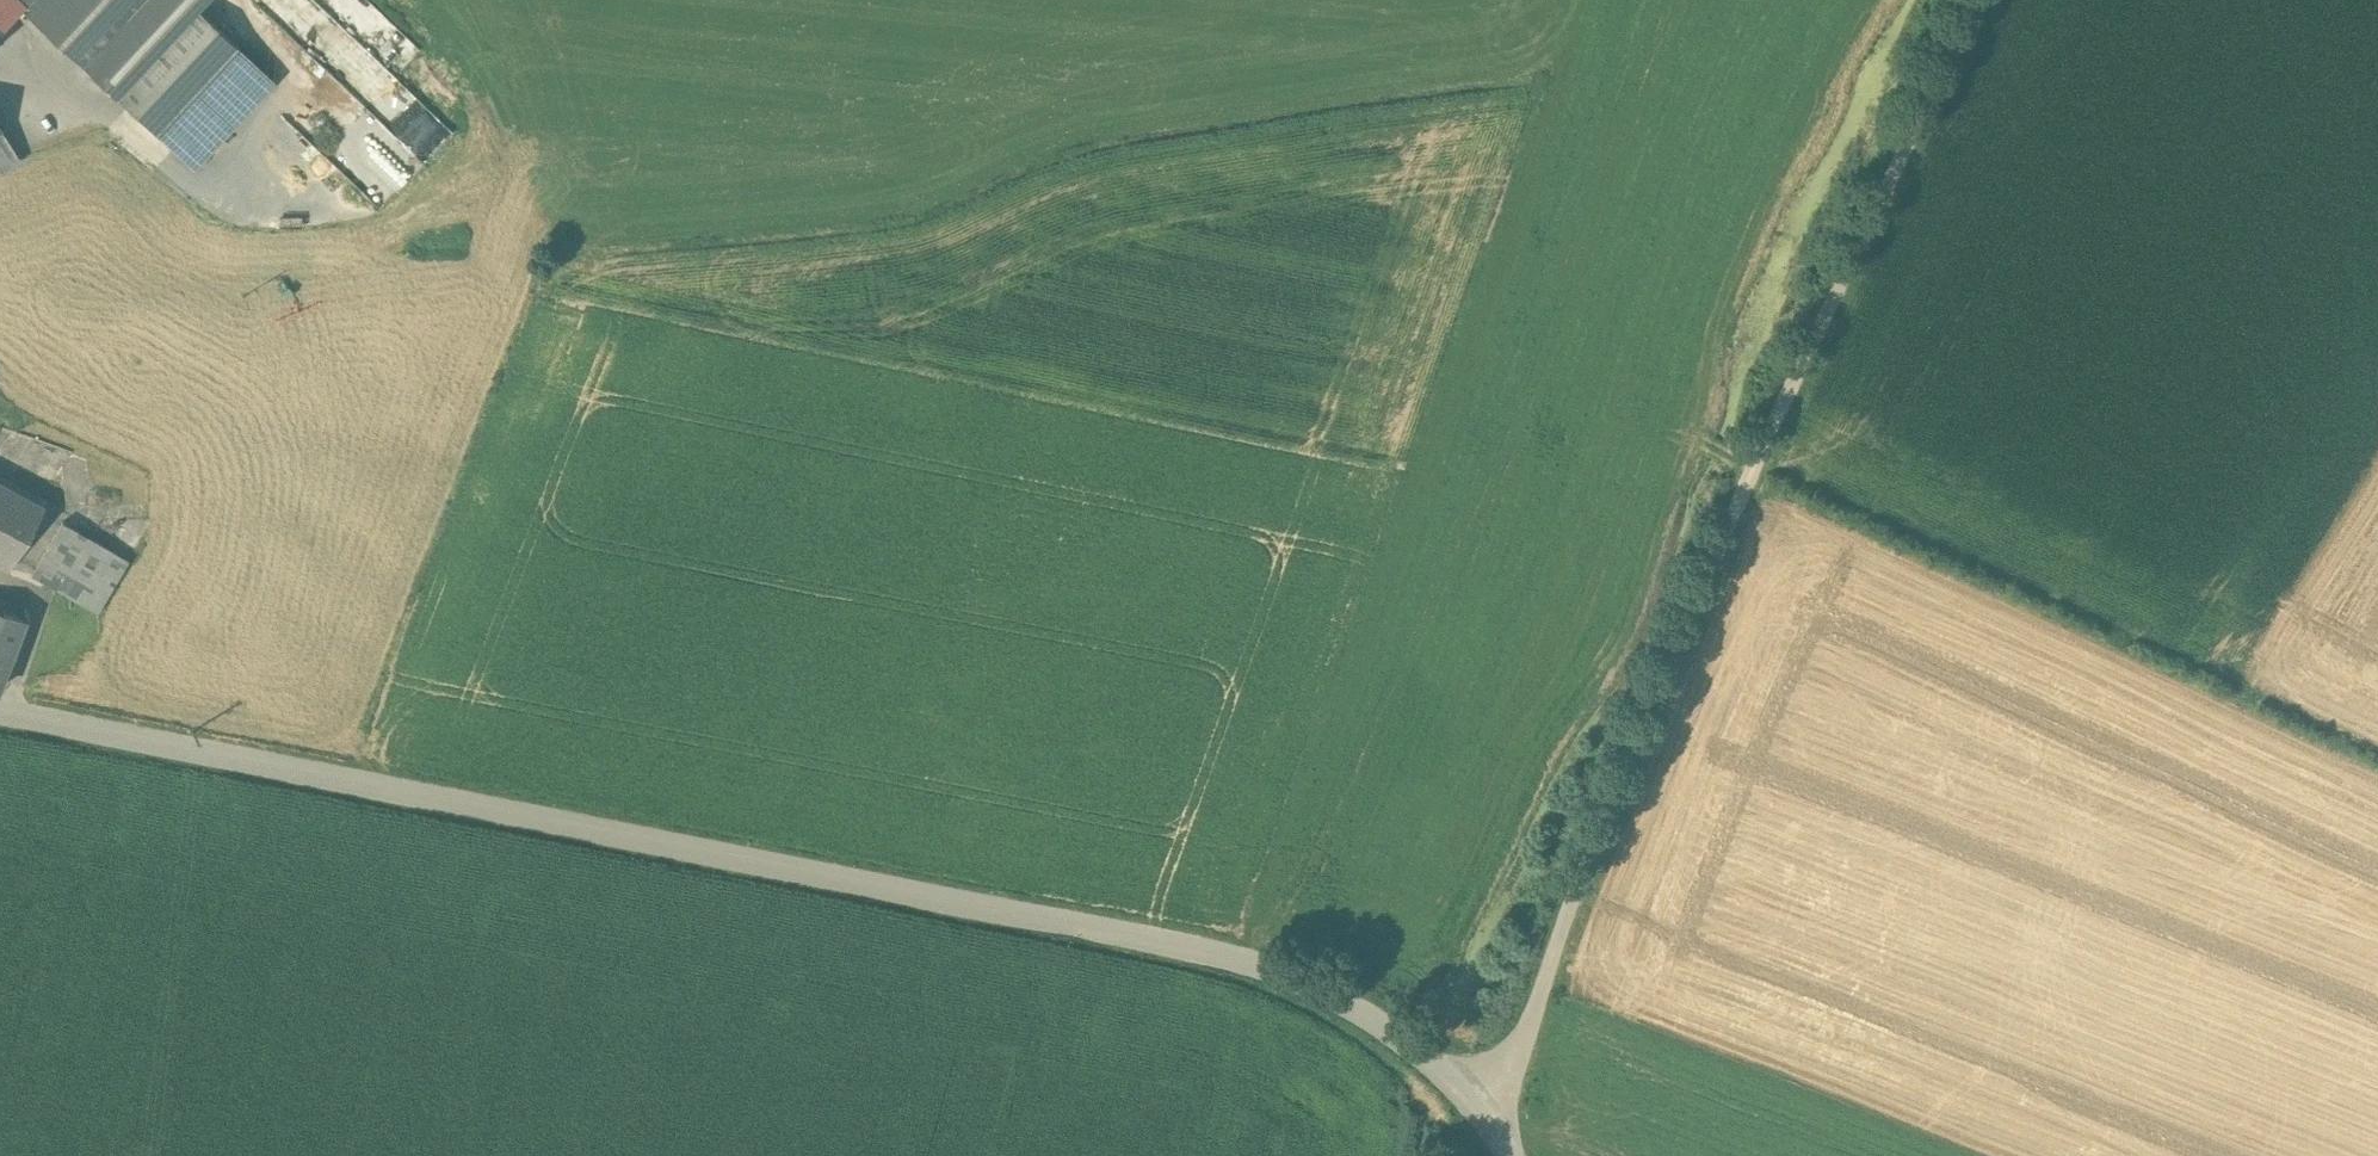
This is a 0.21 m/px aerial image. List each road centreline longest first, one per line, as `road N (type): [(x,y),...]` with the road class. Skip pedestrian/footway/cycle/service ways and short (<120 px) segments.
road 1 (tertiary): [(1481,1103),(1445,1061),(1306,978),(1191,942),(0,709)]
road 2 (unclassified): [(1972,0),(1695,599),(1529,1028),(1481,1103)]

